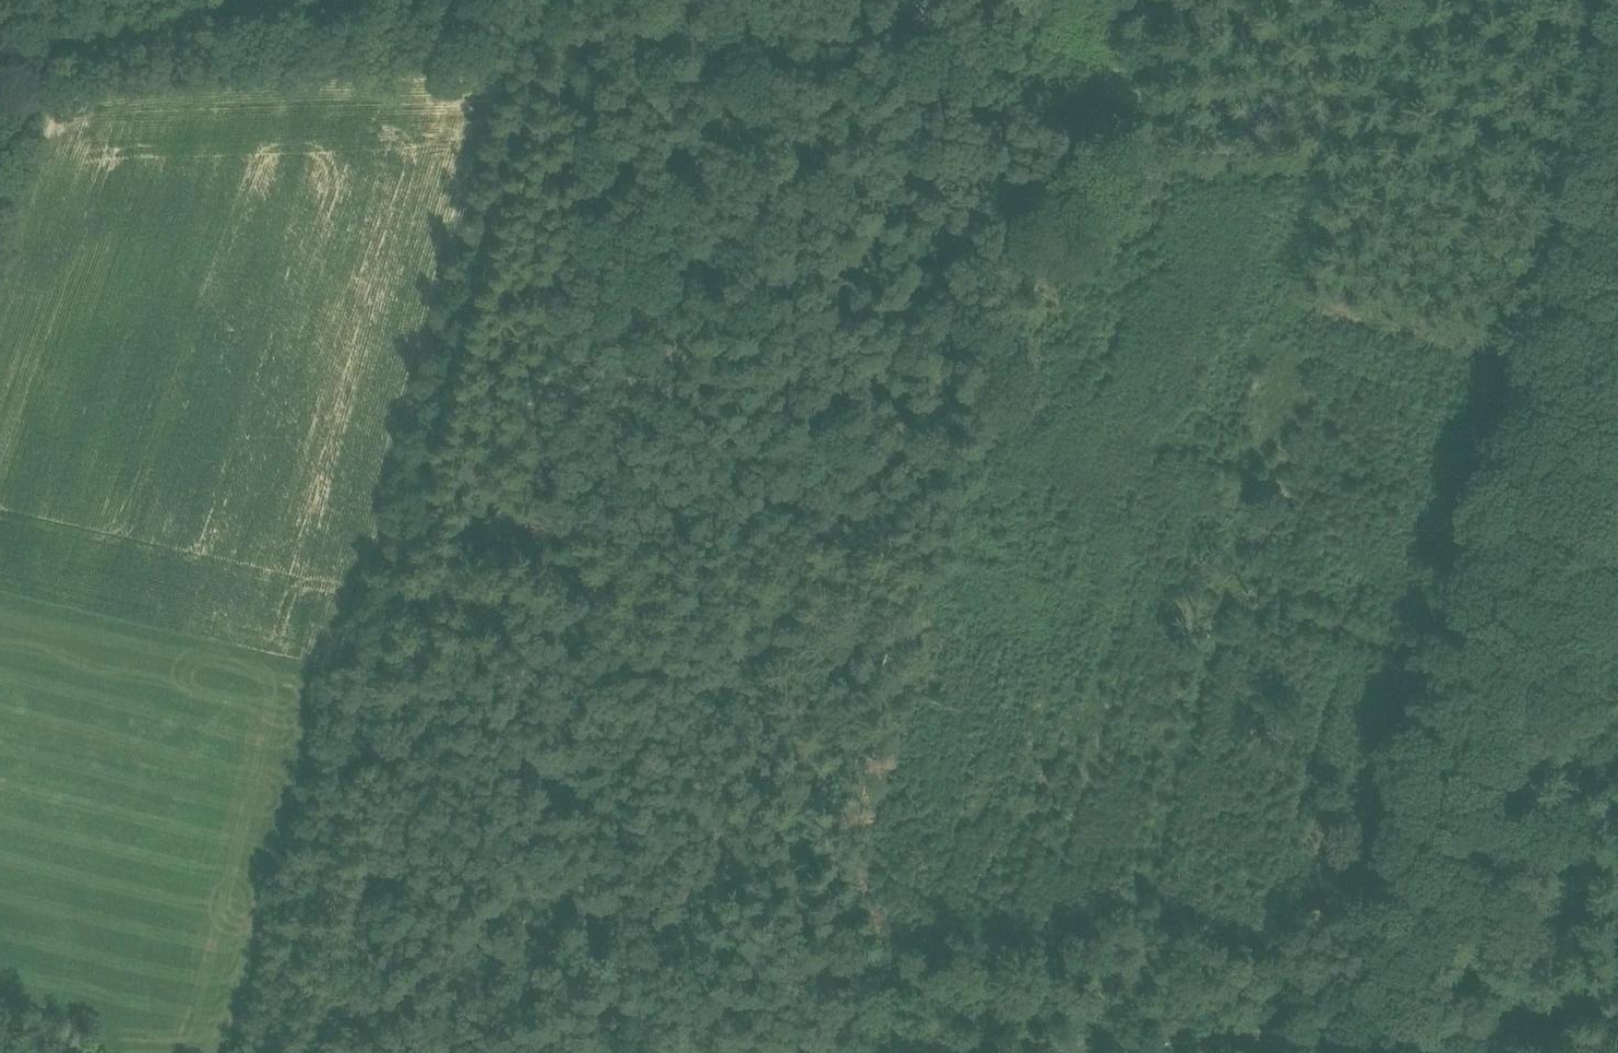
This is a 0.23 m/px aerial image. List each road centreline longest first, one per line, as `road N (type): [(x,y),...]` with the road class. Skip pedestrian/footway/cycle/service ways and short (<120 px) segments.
road 1 (track): [(1617,619),(1503,1052)]
road 2 (unclassified): [(0,138),(48,0)]

